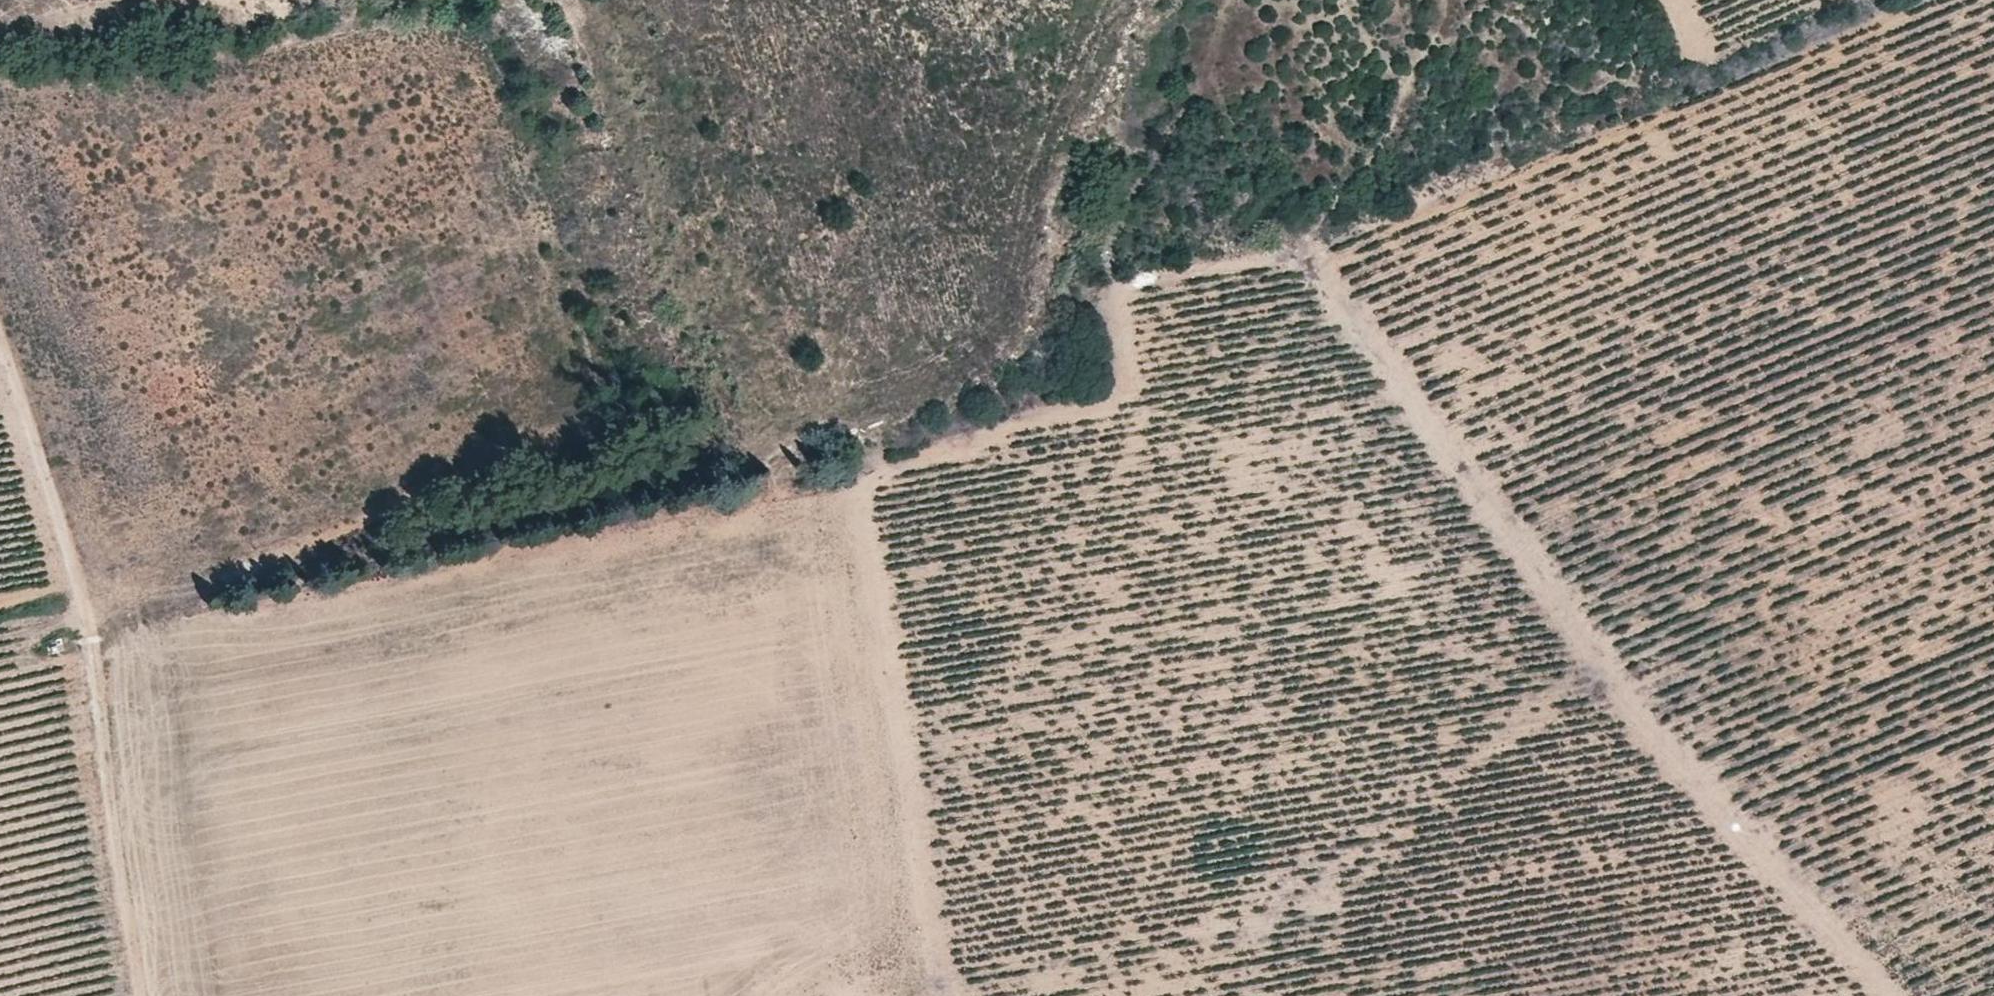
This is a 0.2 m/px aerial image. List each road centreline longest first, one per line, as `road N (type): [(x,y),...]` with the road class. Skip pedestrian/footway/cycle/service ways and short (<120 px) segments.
road 1 (track): [(1888,995),(1624,708),(1479,477),(1312,253)]
road 2 (track): [(135,995),(72,600),(0,362)]

